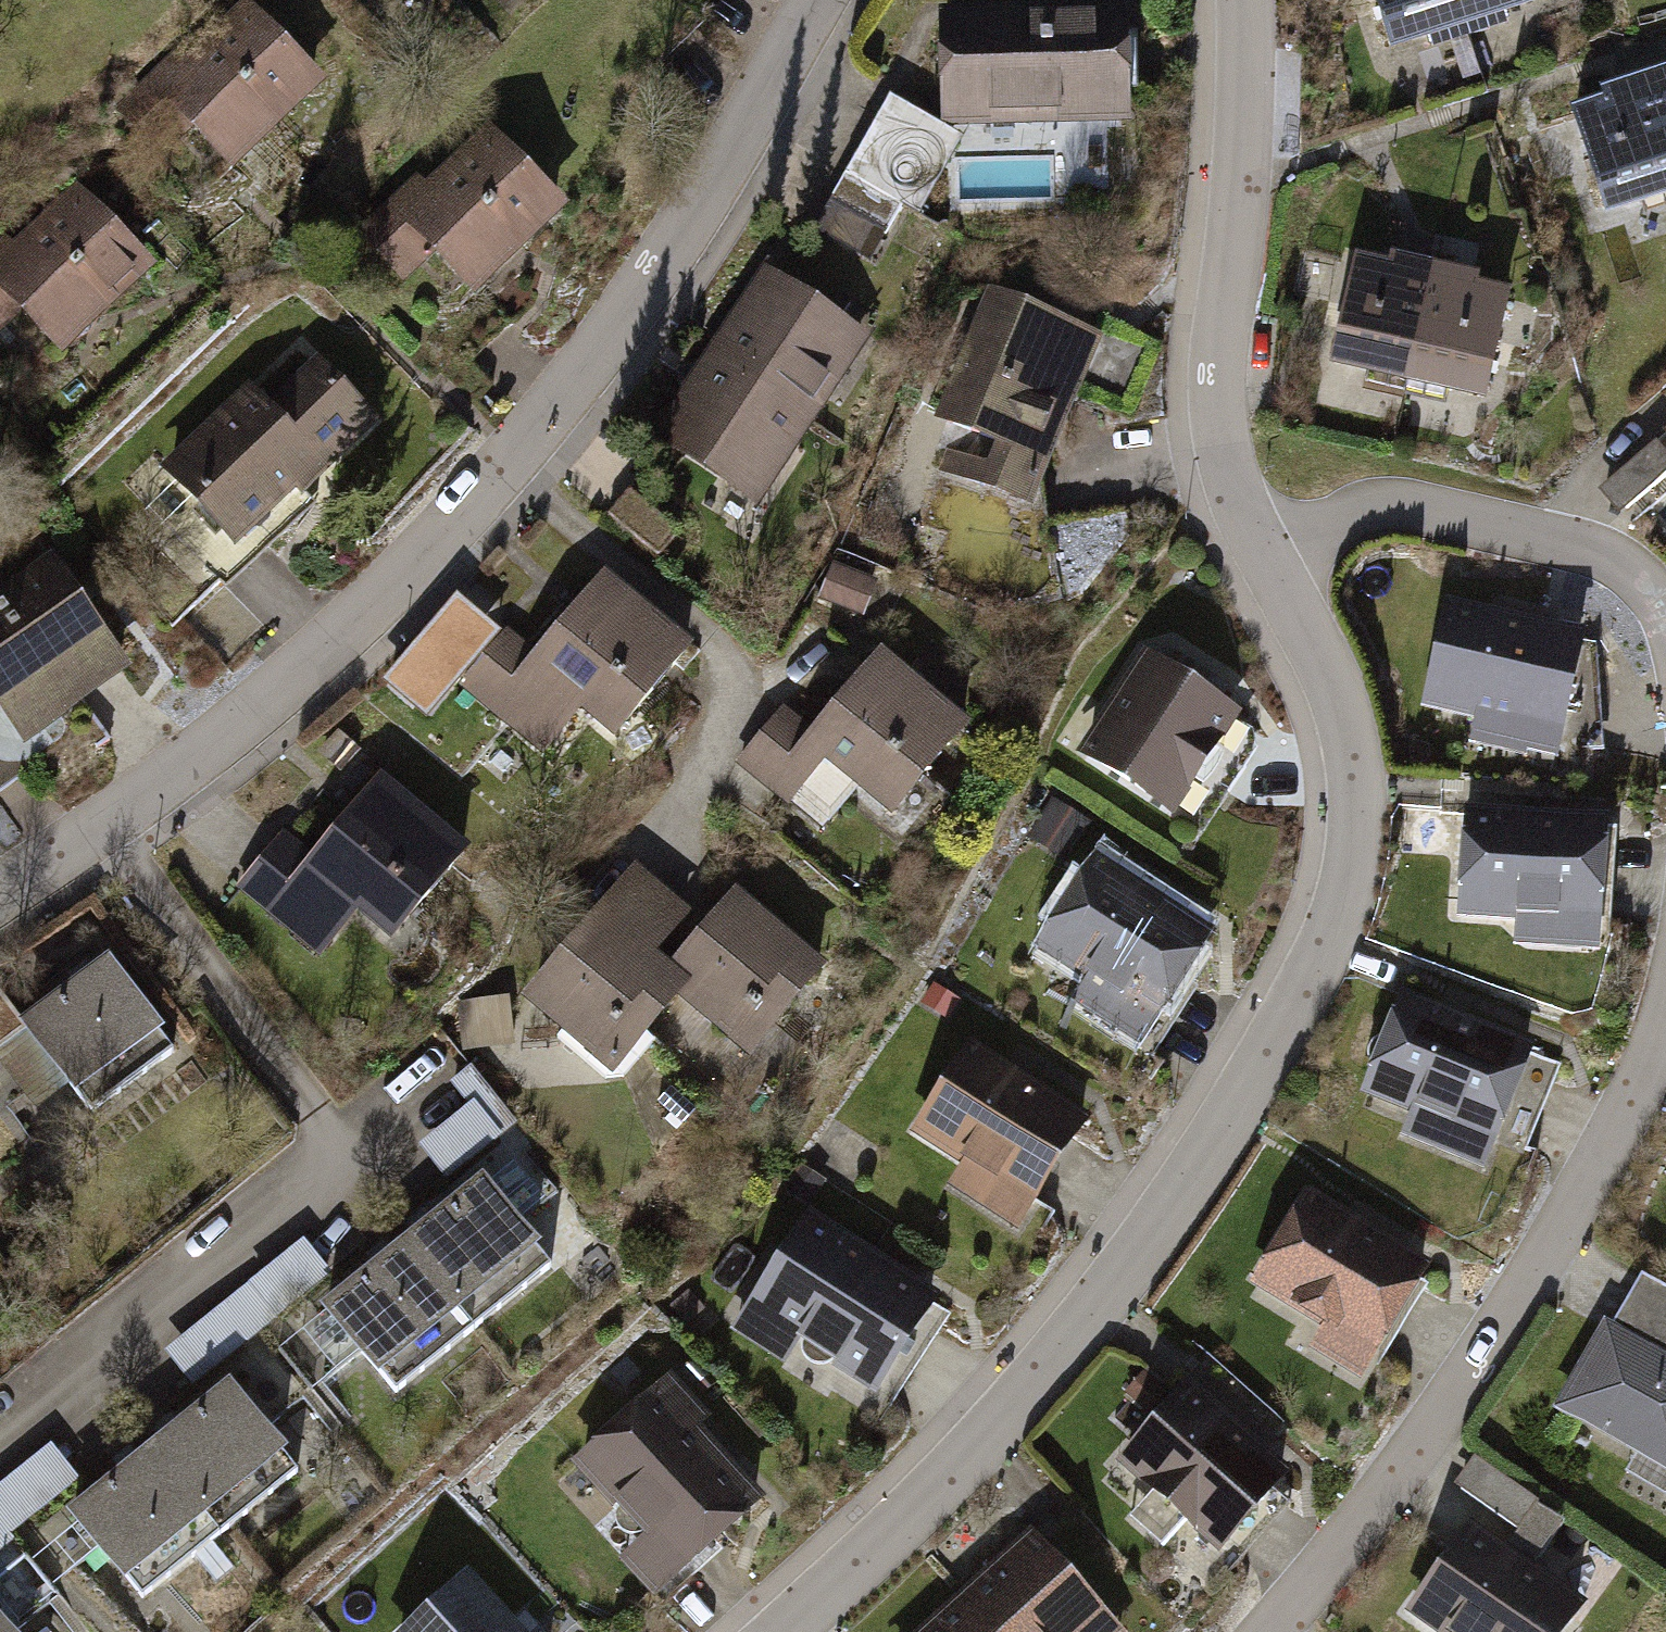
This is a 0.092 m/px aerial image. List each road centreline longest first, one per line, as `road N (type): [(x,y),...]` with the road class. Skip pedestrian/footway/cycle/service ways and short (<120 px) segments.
road 1 (residential): [(1261,556),(1340,699),(1358,777),(1353,883),(1308,993),(1154,1242),(946,1479),(783,1631)]
road 2 (residential): [(823,0),(664,271),(393,597),(97,834),(0,898)]
road 3 (residential): [(1292,1631),(1424,1460),(1581,1208),(1665,1031)]
road 4 (residential): [(1240,0),(1209,382),(1228,481),(1261,556)]
road 5 (residential): [(1665,615),(1629,564),(1529,527),(1439,505),(1362,511),(1261,556)]

